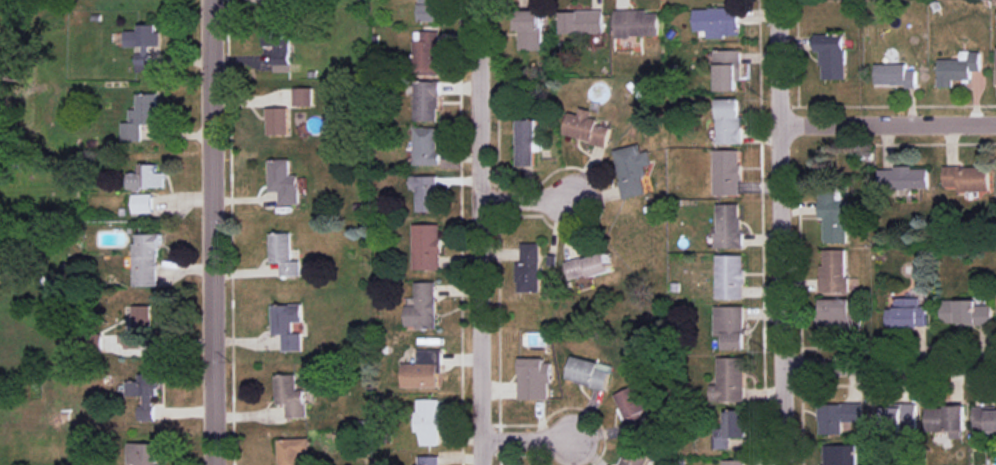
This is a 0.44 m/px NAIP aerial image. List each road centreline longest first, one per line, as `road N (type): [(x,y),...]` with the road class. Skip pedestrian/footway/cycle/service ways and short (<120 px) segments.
road 1 (residential): [(787,464),(778,0)]
road 2 (residential): [(213,464),(211,0)]
road 3 (residential): [(482,464),(480,0)]
road 4 (residential): [(780,123),(995,124)]
road 5 (residential): [(784,362),(995,362)]

